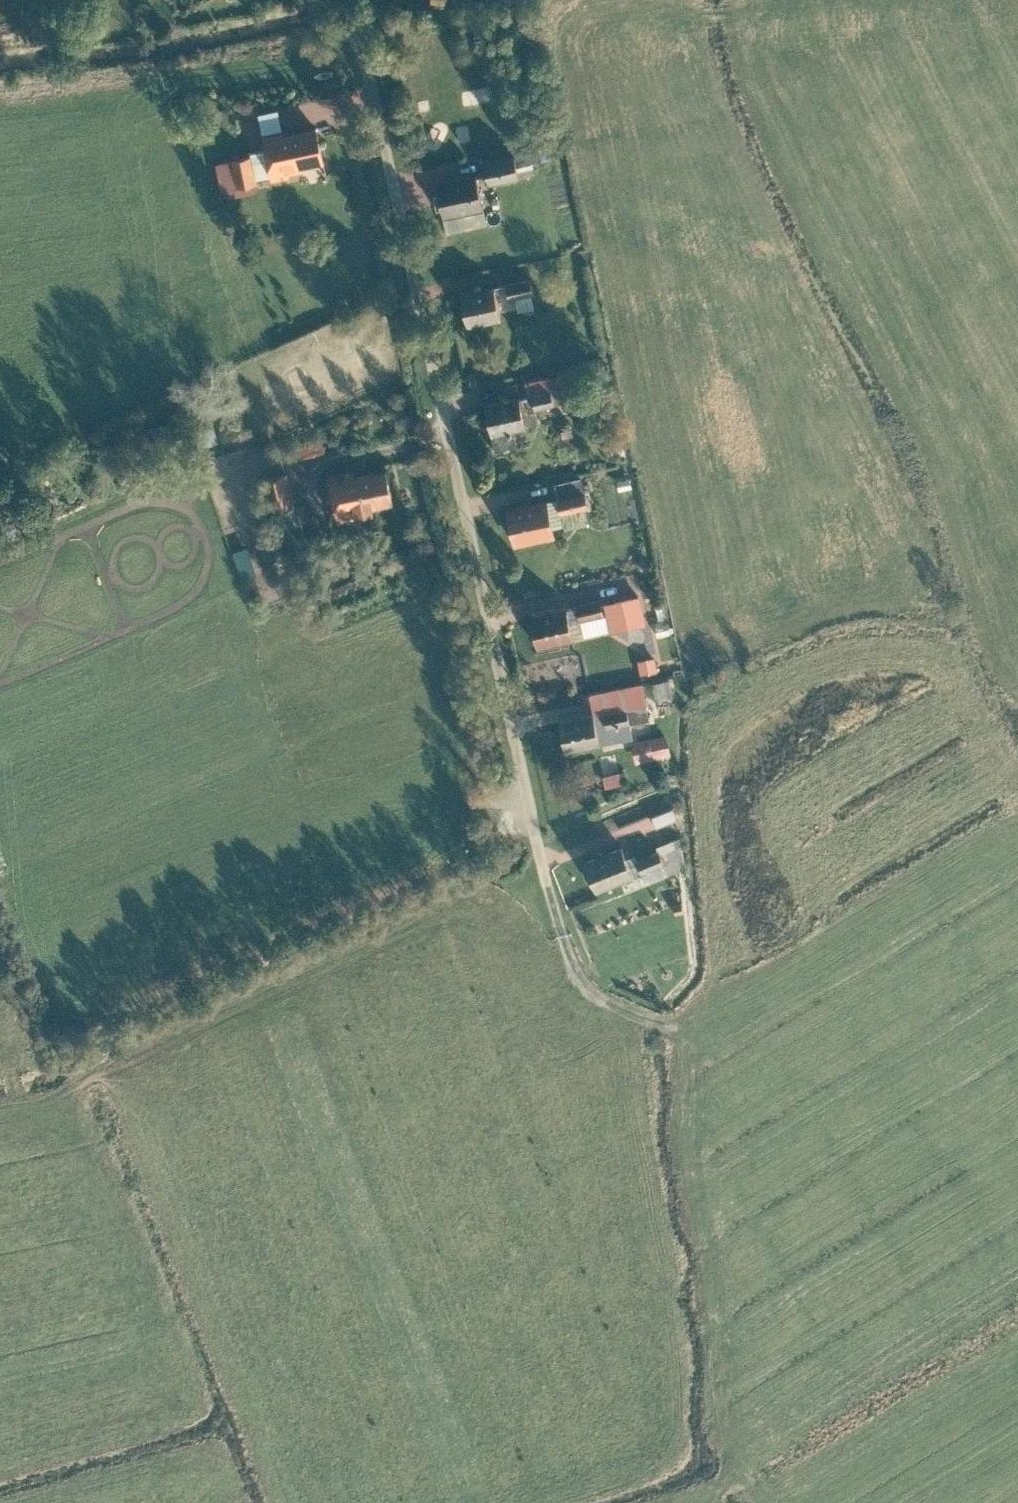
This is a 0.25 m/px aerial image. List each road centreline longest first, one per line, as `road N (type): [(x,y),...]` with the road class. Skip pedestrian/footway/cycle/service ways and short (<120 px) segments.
road 1 (residential): [(345,0),(524,801)]

